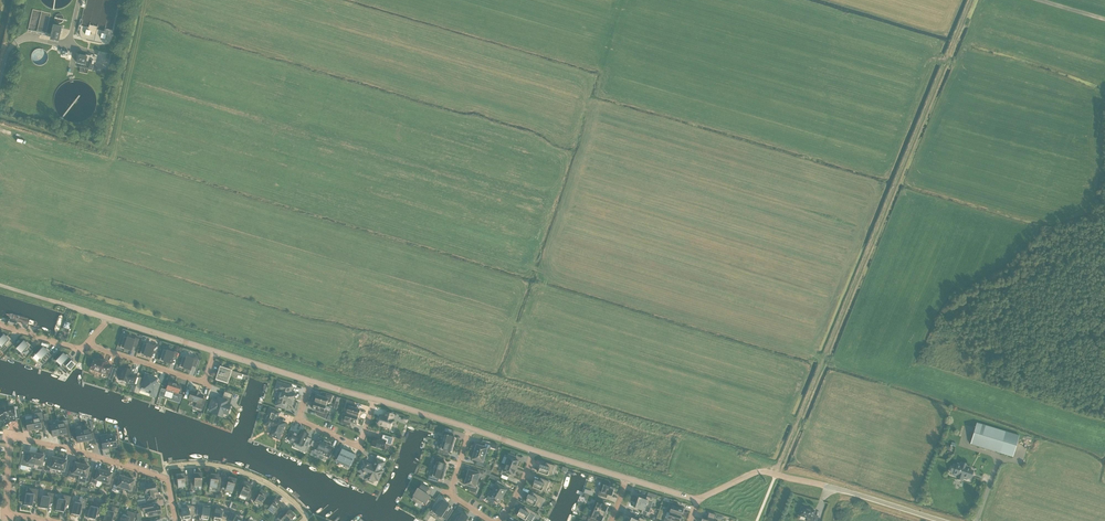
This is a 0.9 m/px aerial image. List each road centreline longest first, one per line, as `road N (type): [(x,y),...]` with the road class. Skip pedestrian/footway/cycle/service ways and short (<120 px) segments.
road 1 (track): [(777,471),(971,0)]
road 2 (residential): [(861,204),(413,77)]
road 3 (residential): [(386,168),(499,208),(820,298)]
road 4 (residential): [(782,391),(355,267)]
road 5 (unclassified): [(458,0),(870,128)]
road 6 (track): [(279,0),(259,40),(259,94),(202,159),(119,203),(0,207)]
road 7 (residential): [(537,451),(505,515),(490,520),(455,495),(471,430)]
road 8 (residential): [(167,470),(151,473),(18,437),(10,455)]
road 9 (residential): [(335,352),(491,403)]
road 10 (residential): [(303,520),(304,511),(282,491),(235,469),(167,470)]
road 11 (residential): [(86,344),(199,383),(215,352)]
road 12 (residential): [(311,381),(304,419),(351,445),(366,436),(375,400)]
road 13 (residential): [(491,403),(630,447)]
road 14 (residential): [(355,267),(227,222)]
road 15 (residential): [(630,447),(677,461),(710,452),(757,465)]

